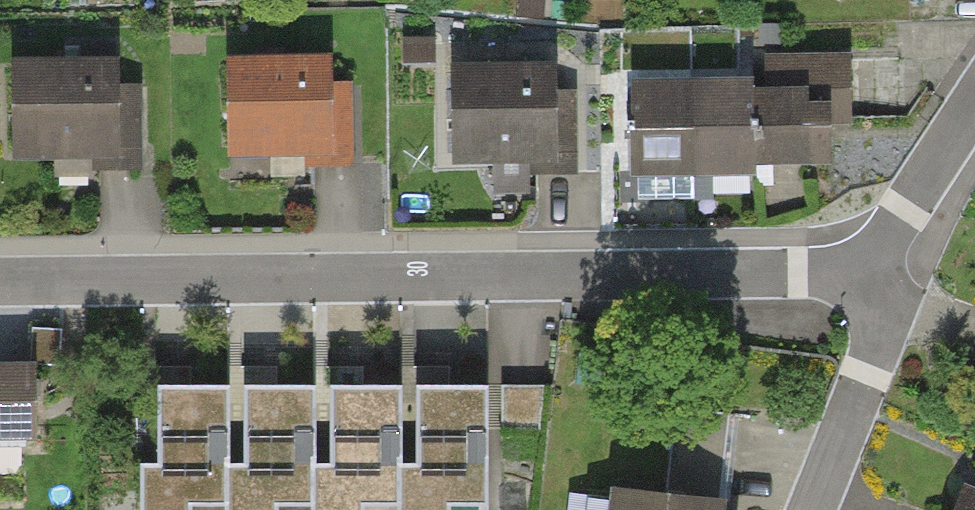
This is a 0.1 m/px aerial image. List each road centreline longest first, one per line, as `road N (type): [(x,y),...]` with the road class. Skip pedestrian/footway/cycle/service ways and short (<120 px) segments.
road 1 (residential): [(864,267),(0,285)]
road 2 (residential): [(864,267),(879,297),(878,337),(808,509)]
road 3 (residential): [(974,100),(864,267)]

